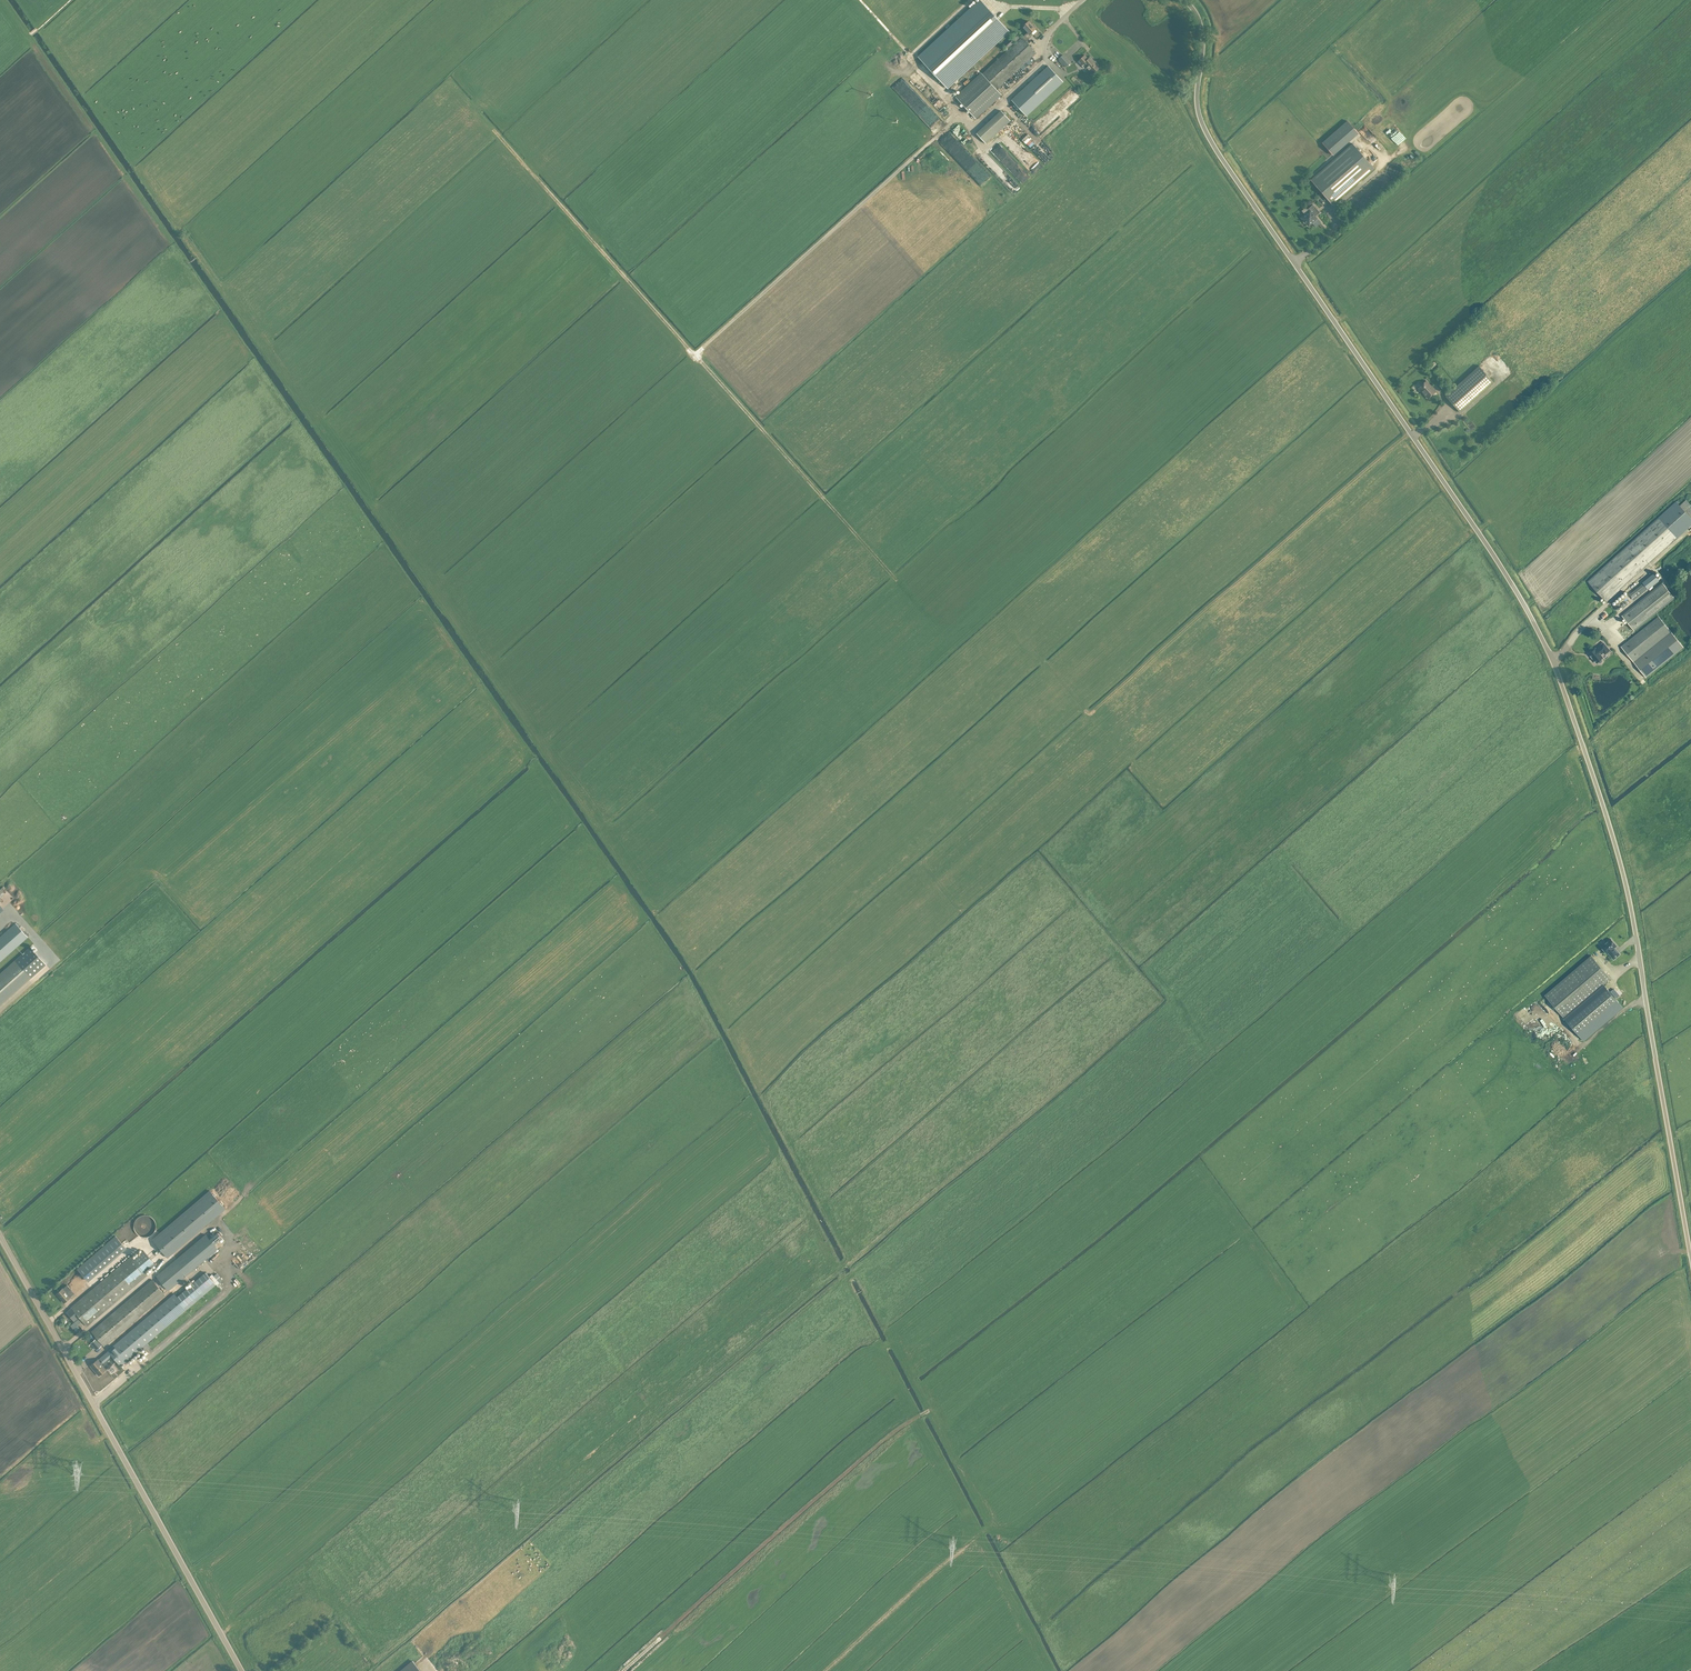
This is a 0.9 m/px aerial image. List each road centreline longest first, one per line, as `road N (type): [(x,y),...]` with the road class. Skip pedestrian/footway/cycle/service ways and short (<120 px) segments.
road 1 (tertiary): [(1690,1260),(1622,862),(1558,679),(1489,548),(1209,138),(1197,102),(1203,27),(1183,0)]
road 2 (tertiary): [(241,1670),(0,1234)]

